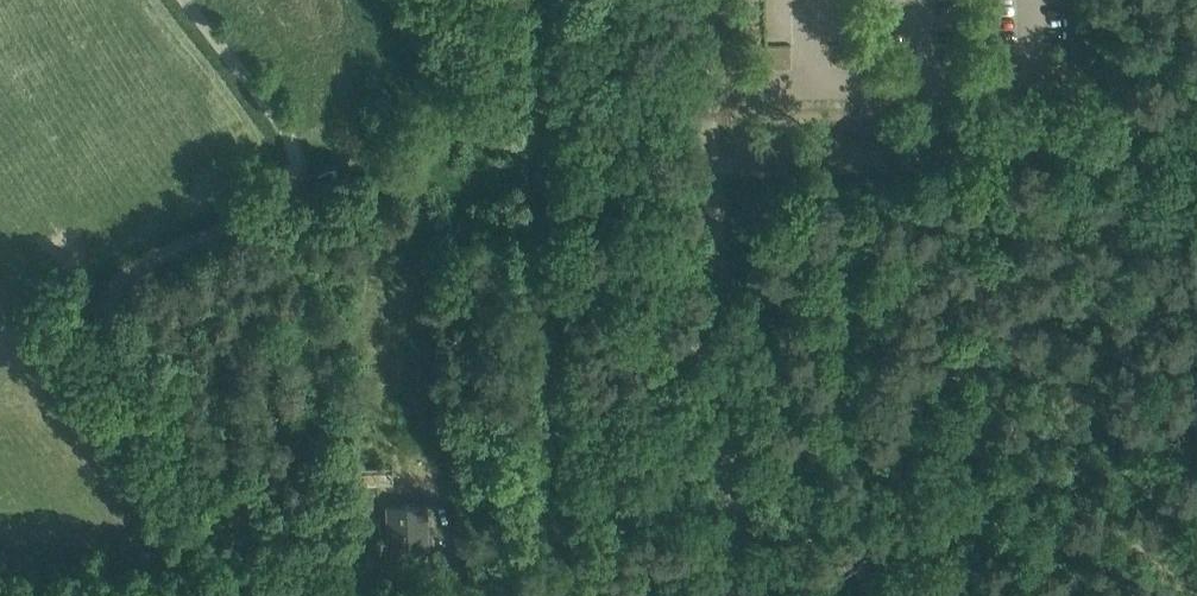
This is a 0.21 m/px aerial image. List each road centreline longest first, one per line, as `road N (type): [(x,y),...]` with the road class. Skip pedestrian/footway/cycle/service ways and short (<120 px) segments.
road 1 (unclassified): [(277,595),(260,560),(111,360),(101,334),(106,294),(135,268),(268,211),(288,190),(296,160),(288,136),(184,0)]
road 2 (unclassified): [(739,595),(699,0)]

